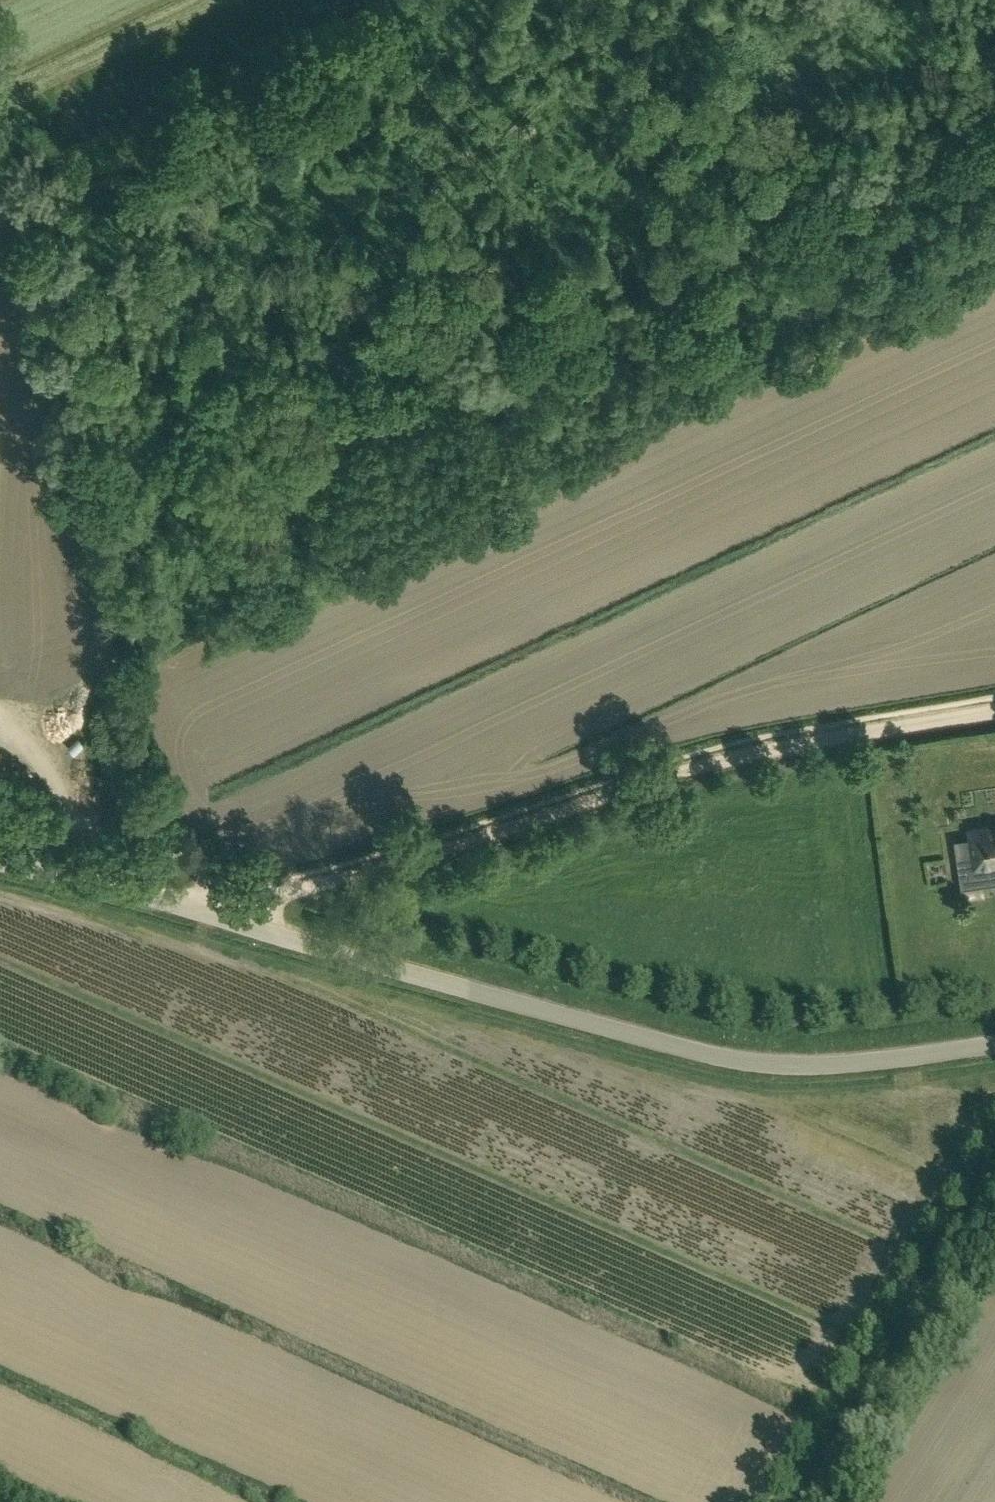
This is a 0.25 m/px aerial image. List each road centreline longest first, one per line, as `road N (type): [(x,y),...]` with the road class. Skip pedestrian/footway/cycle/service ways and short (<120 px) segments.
road 1 (unclassified): [(994,709),(786,745),(631,785),(295,888),(271,902),(261,931)]
road 2 (unclassified): [(994,1044),(828,1065),(749,1062),(261,931)]
road 3 (unclassified): [(261,931),(129,890),(0,864)]

